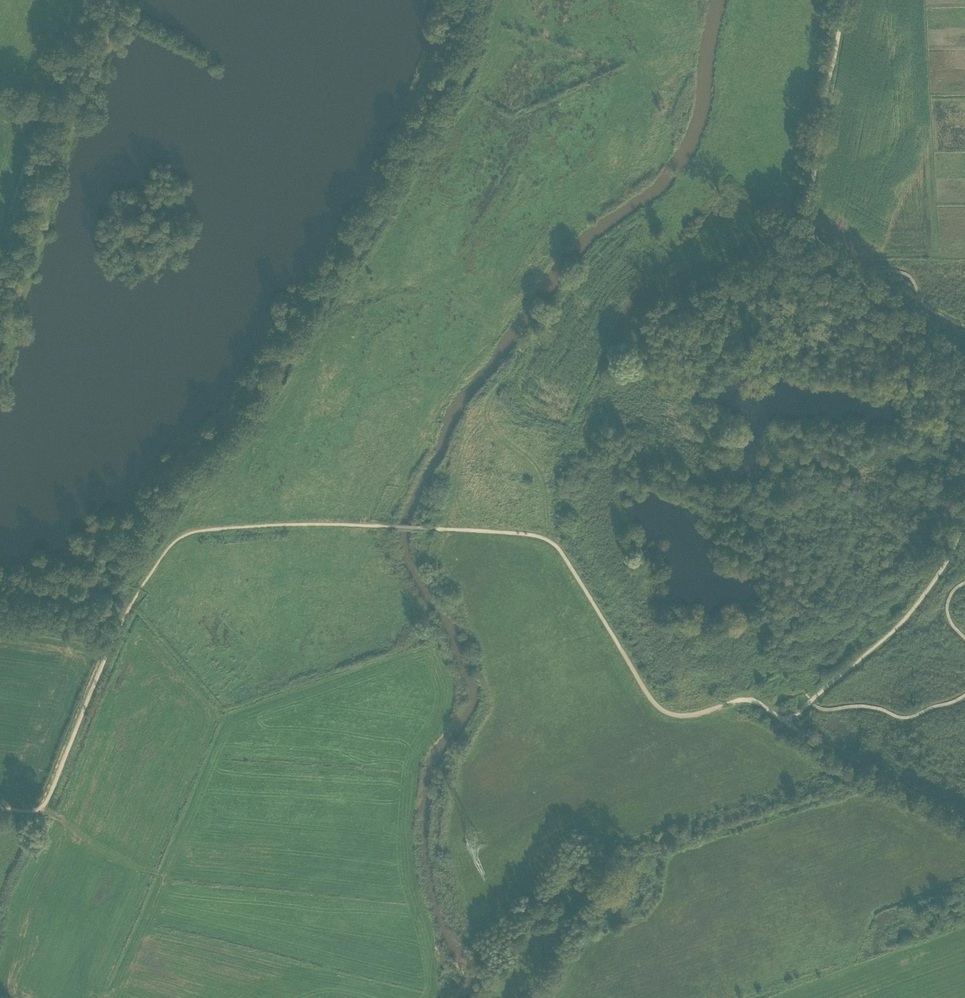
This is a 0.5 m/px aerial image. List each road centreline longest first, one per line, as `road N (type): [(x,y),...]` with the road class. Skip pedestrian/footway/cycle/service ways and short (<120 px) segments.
road 1 (track): [(0,808),(34,812),(47,801),(140,587)]
road 2 (track): [(804,222),(845,0)]

